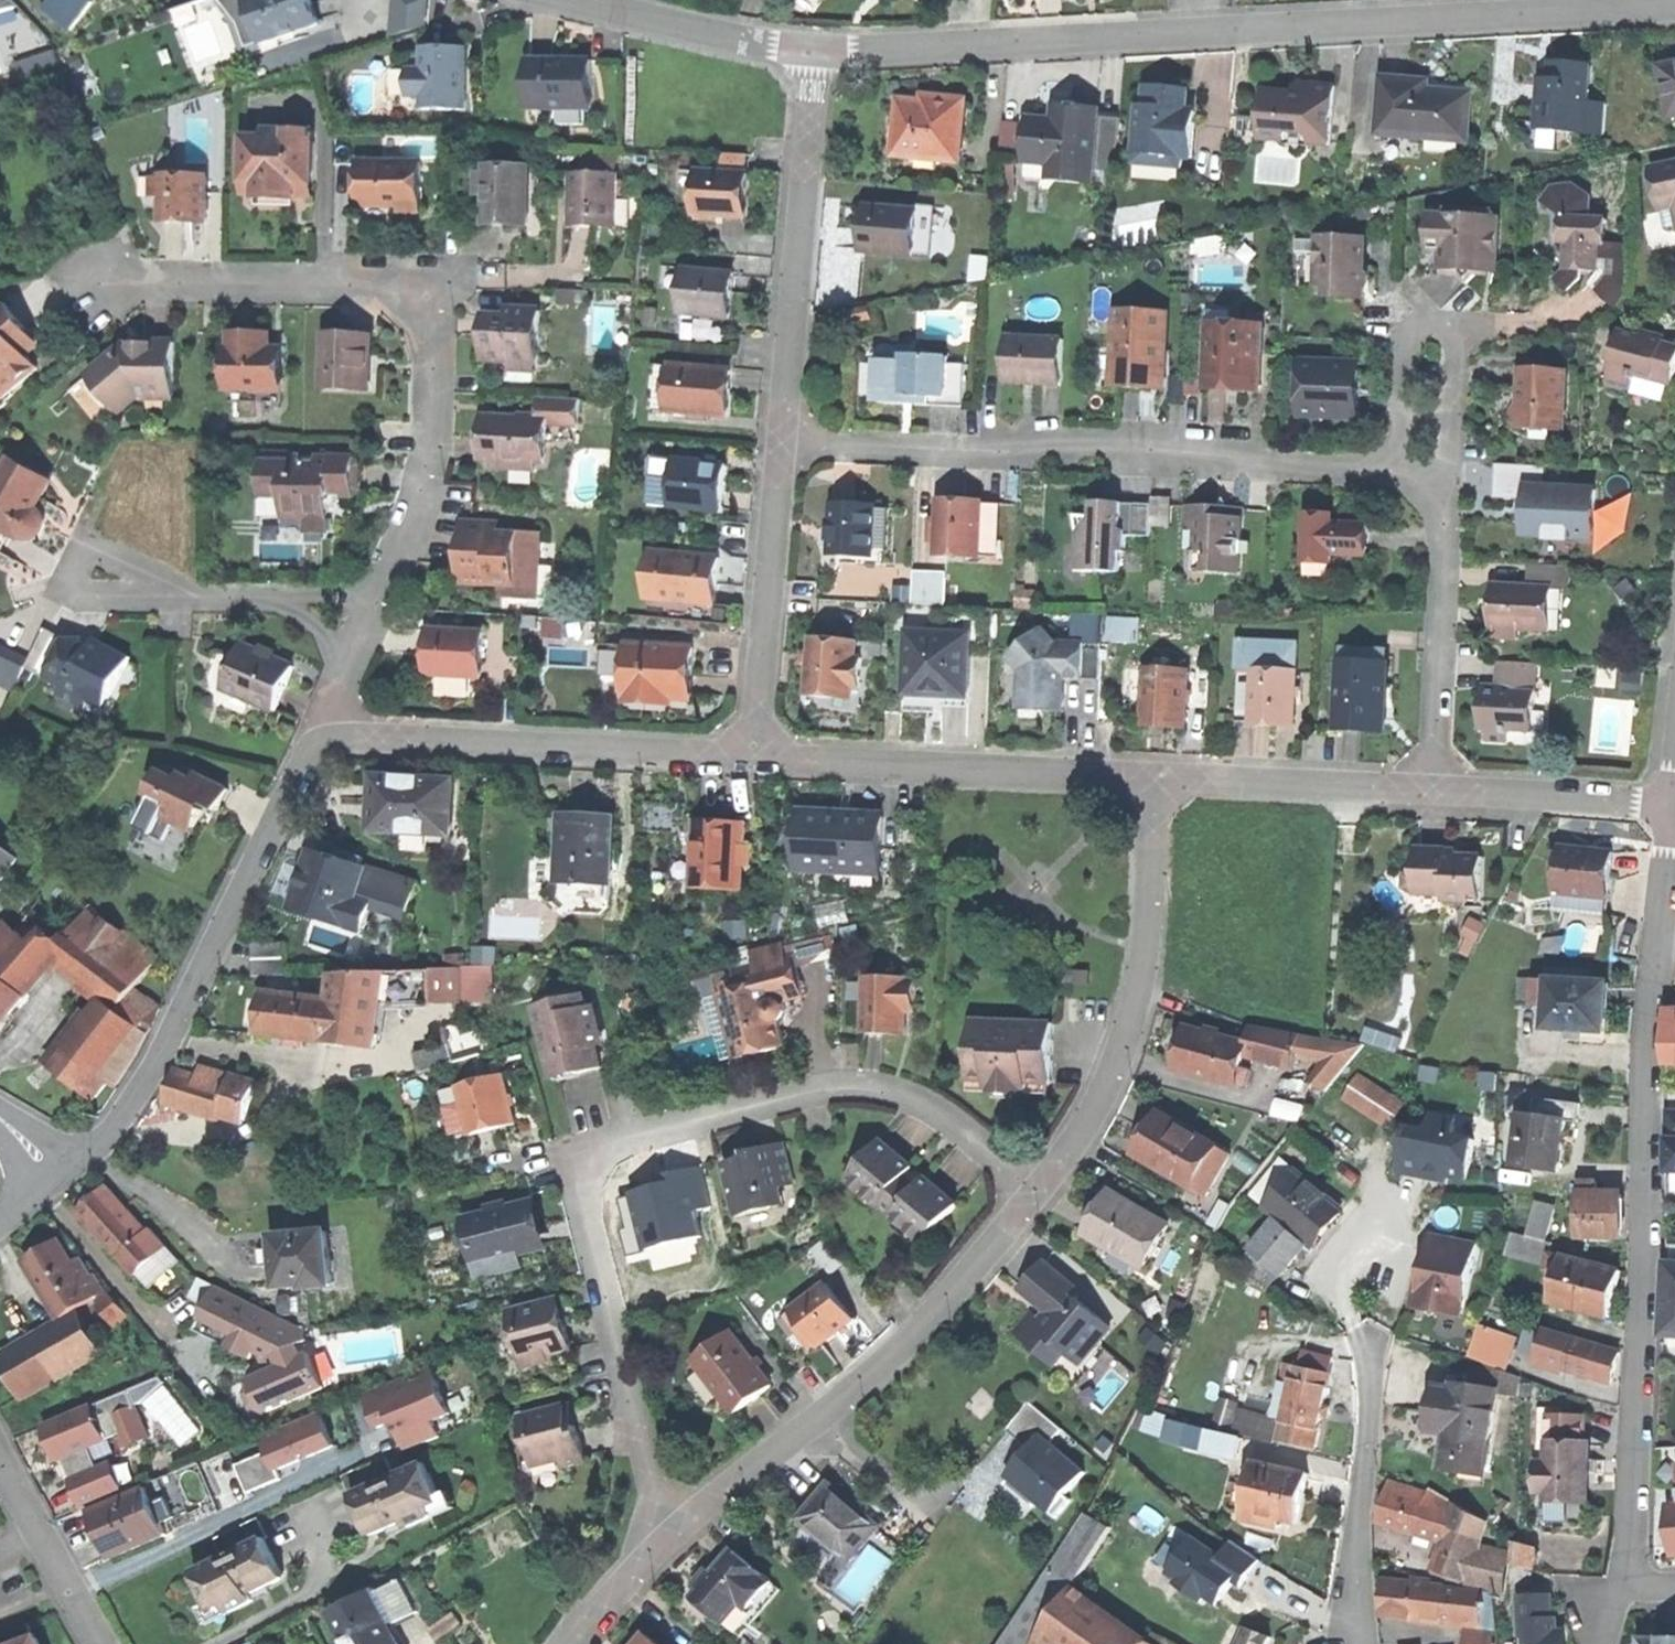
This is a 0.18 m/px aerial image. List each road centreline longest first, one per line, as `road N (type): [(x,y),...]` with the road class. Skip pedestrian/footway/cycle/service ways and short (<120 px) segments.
road 1 (residential): [(1032,1196),(940,1115),(883,1089),(820,1089),(605,1146),(583,1180),(649,1486),(677,1537)]
road 2 (residential): [(816,50),(1674,11)]
road 3 (residential): [(1623,1586),(1640,1406),(1648,1044),(1666,812)]
road 4 (residential): [(365,609),(410,526),(433,412),(428,321),(401,290),(85,281)]
road 5 (residential): [(784,441),(1416,472)]
road 6 (residential): [(55,1170),(104,1136),(322,739)]
road 7 (residential): [(677,1537),(919,1337),(1032,1196)]
road 8 (residential): [(1032,1196),(1068,1151),(1122,1055),(1141,976),(1153,782)]
road 9 (residential): [(322,739),(372,735),(754,756)]
road 10 (residential): [(754,756),(1153,782)]
road 11 (residential): [(784,441),(816,50)]
road 12 (residential): [(1416,472),(1445,513),(1433,796)]
road 13 (residential): [(754,756),(784,441)]
road 14 (residential): [(1371,1353),(1361,1522),(1368,1643)]
road 15 (residential): [(1153,782),(1433,796)]
road 16 (residential): [(365,609),(94,580)]
road 17 (residential): [(573,0),(816,50)]
road 18 (residential): [(1433,796),(1666,812)]
road 19 (residential): [(0,1466),(97,1643)]
road 20 (residential): [(569,1643),(677,1537)]
road 21 (residential): [(1416,472),(1429,437),(1433,327)]
road 22 (residential): [(322,739),(365,609)]

